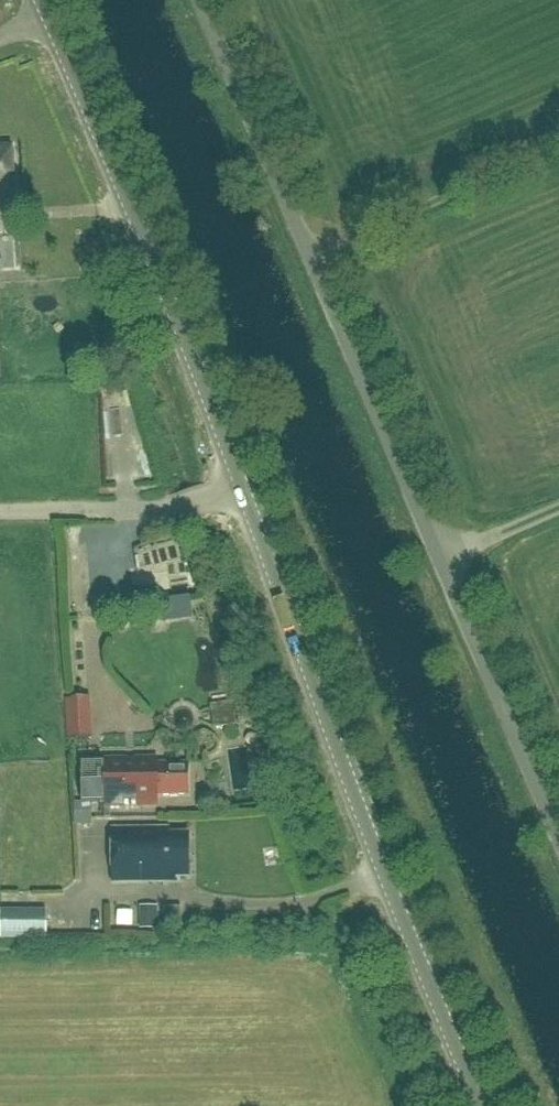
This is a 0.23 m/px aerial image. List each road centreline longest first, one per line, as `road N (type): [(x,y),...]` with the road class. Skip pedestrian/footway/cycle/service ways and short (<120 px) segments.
road 1 (unclassified): [(558,836),(200,0)]
road 2 (tertiary): [(477,1105),(406,942),(243,504)]
road 3 (tertiary): [(243,504),(196,367),(34,0)]
road 4 (track): [(311,258),(558,150)]
road 5 (unclassified): [(0,521),(243,504)]

